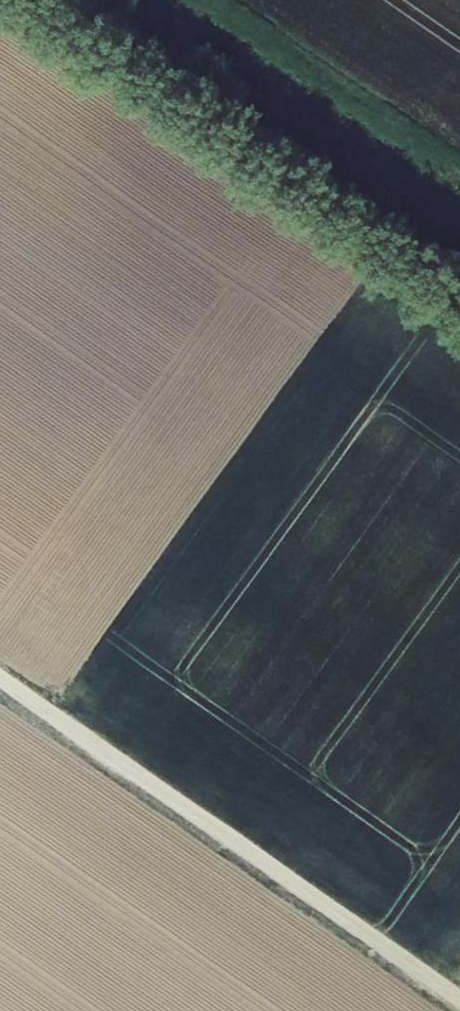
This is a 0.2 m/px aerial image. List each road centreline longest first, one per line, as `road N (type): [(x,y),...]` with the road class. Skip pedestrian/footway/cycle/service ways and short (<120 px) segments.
road 1 (track): [(0,678),(459,1004)]

